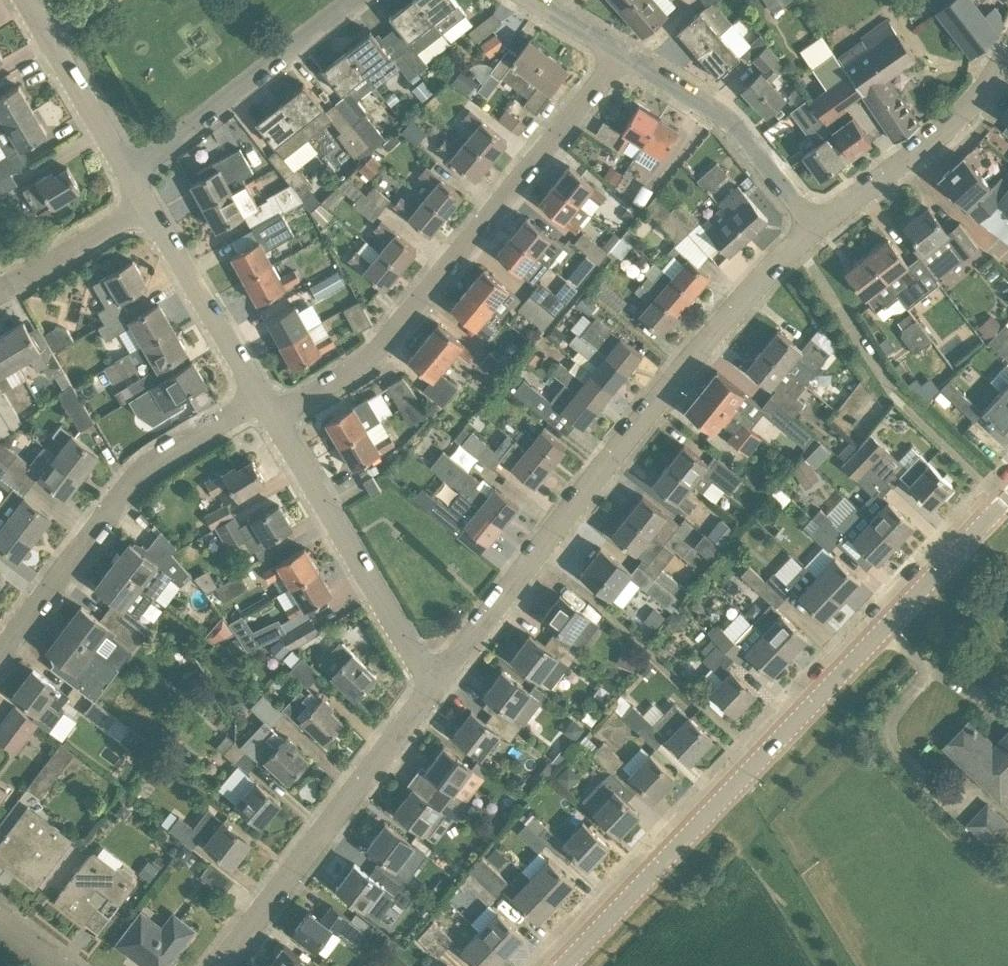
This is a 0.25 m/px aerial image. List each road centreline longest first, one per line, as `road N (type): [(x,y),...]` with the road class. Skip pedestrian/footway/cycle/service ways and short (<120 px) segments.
road 1 (tertiary): [(565,965),(1007,501)]
road 2 (residential): [(437,683),(644,421),(815,228)]
road 3 (residential): [(279,419),(355,377),(405,337),(623,53)]
road 4 (residential): [(0,673),(134,507),(254,400)]
road 5 (residential): [(219,965),(437,683)]
road 6 (residential): [(437,683),(279,419)]
road 7 (residential): [(130,179),(354,0)]
road 8 (residential): [(815,228),(733,127),(623,53)]
road 9 (residential): [(815,228),(973,111),(1007,56)]
road 10 (residential): [(254,400),(142,209)]
road 11 (track): [(844,965),(735,790)]
road 12 (residential): [(130,179),(46,34)]
road 13 (residential): [(0,291),(142,209)]

